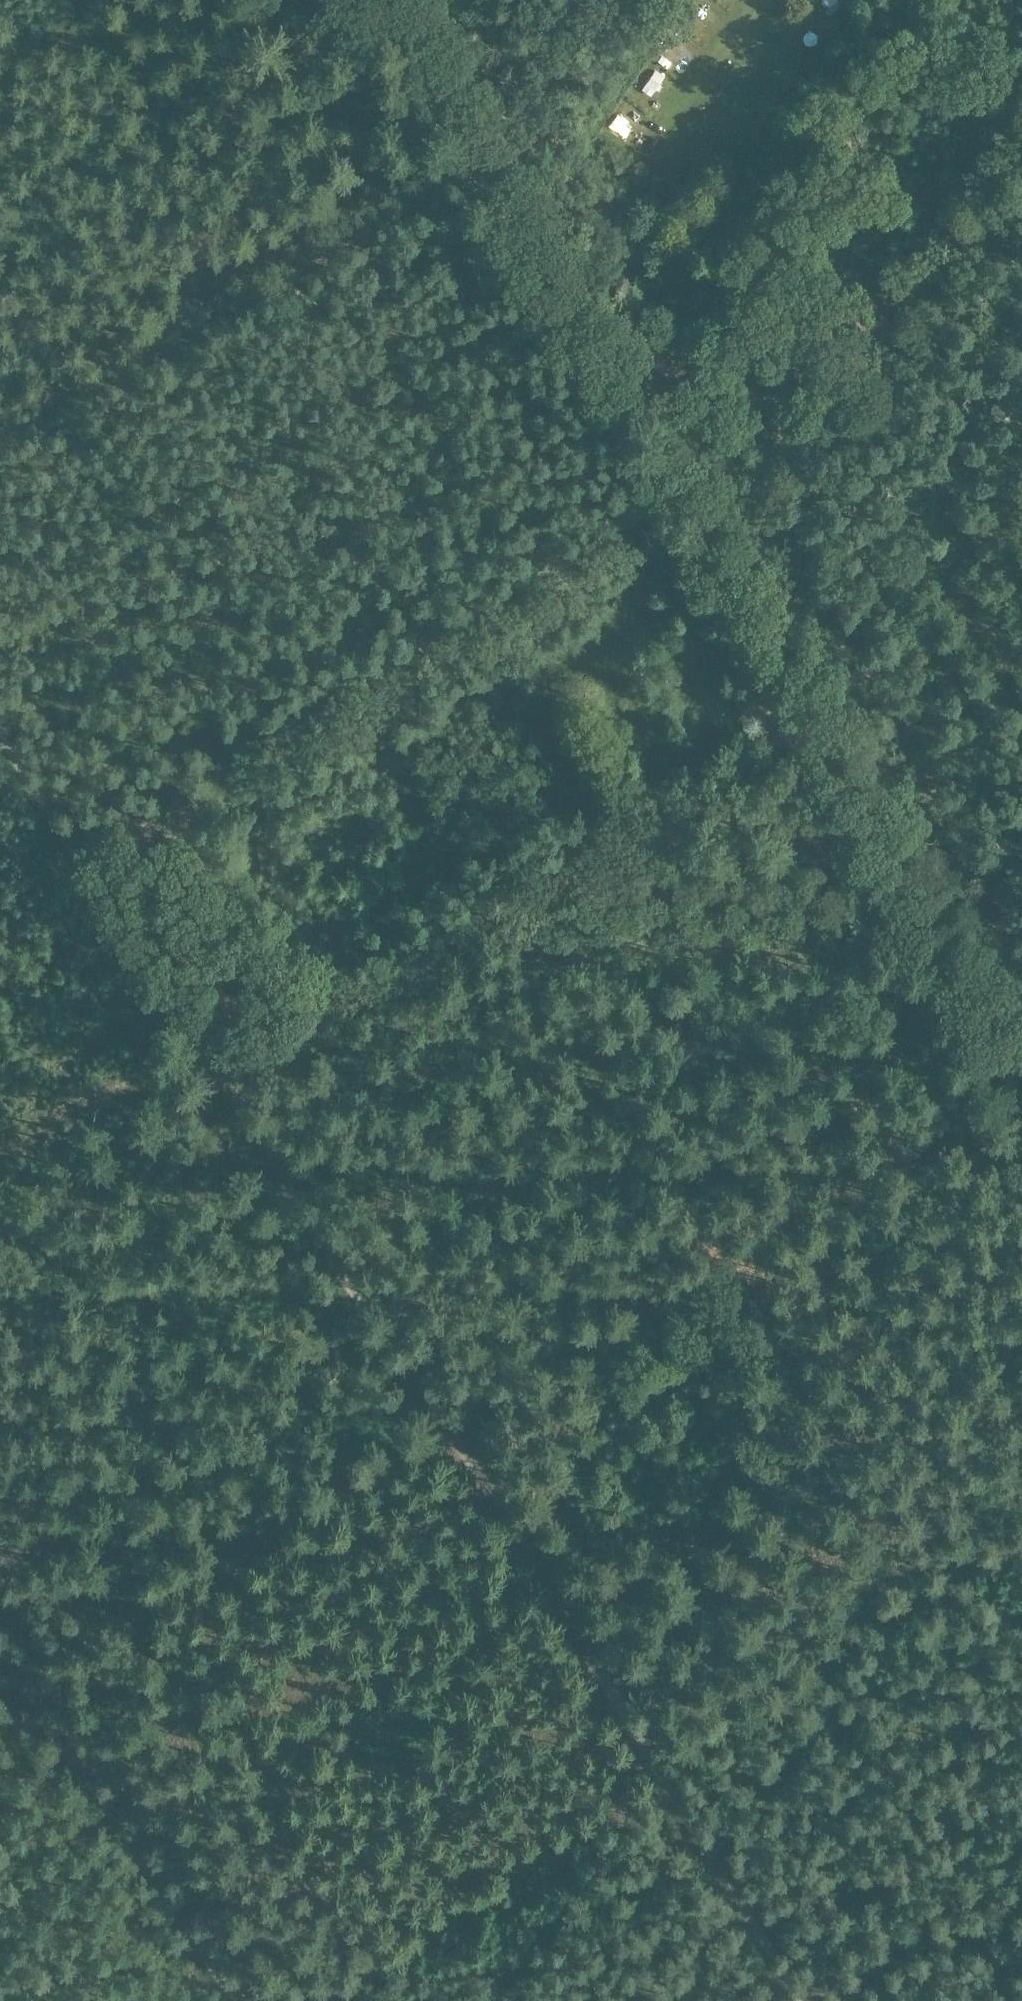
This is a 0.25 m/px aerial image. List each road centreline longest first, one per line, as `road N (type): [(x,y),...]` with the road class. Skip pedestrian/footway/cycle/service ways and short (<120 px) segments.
road 1 (track): [(229,1079),(340,1270),(447,1425),(802,2000)]
road 2 (track): [(229,1079),(826,734)]
road 3 (track): [(394,0),(735,580)]
road 4 (track): [(244,2000),(0,1649)]
road 5 (track): [(0,726),(229,1079)]
road 6 (track): [(826,734),(1021,1062)]
road 7 (track): [(818,0),(816,37),(717,182)]
road 8 (track): [(735,580),(826,734)]

